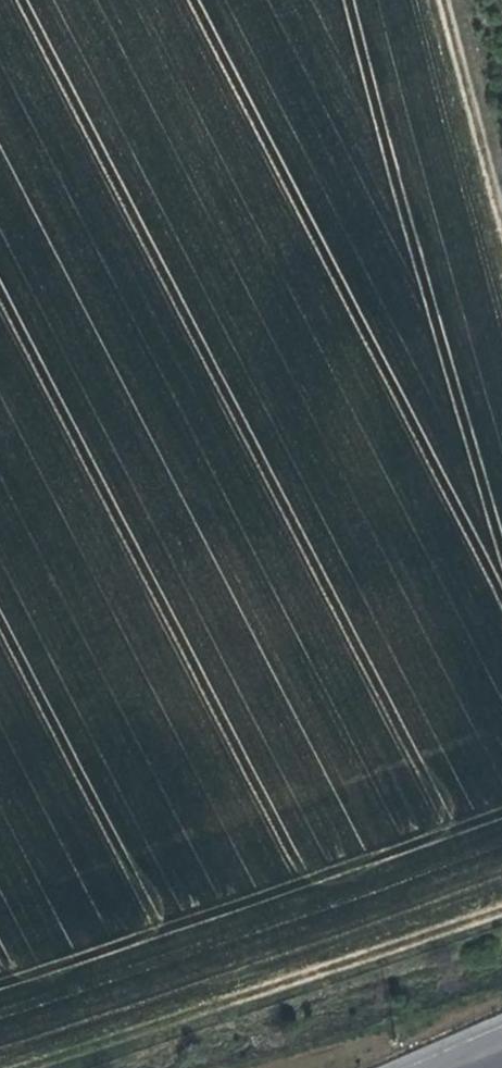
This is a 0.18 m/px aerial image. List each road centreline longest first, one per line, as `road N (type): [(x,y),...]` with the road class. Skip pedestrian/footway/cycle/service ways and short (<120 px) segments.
road 1 (track): [(0,1066),(301,982),(501,912)]
road 2 (track): [(501,216),(443,0)]

